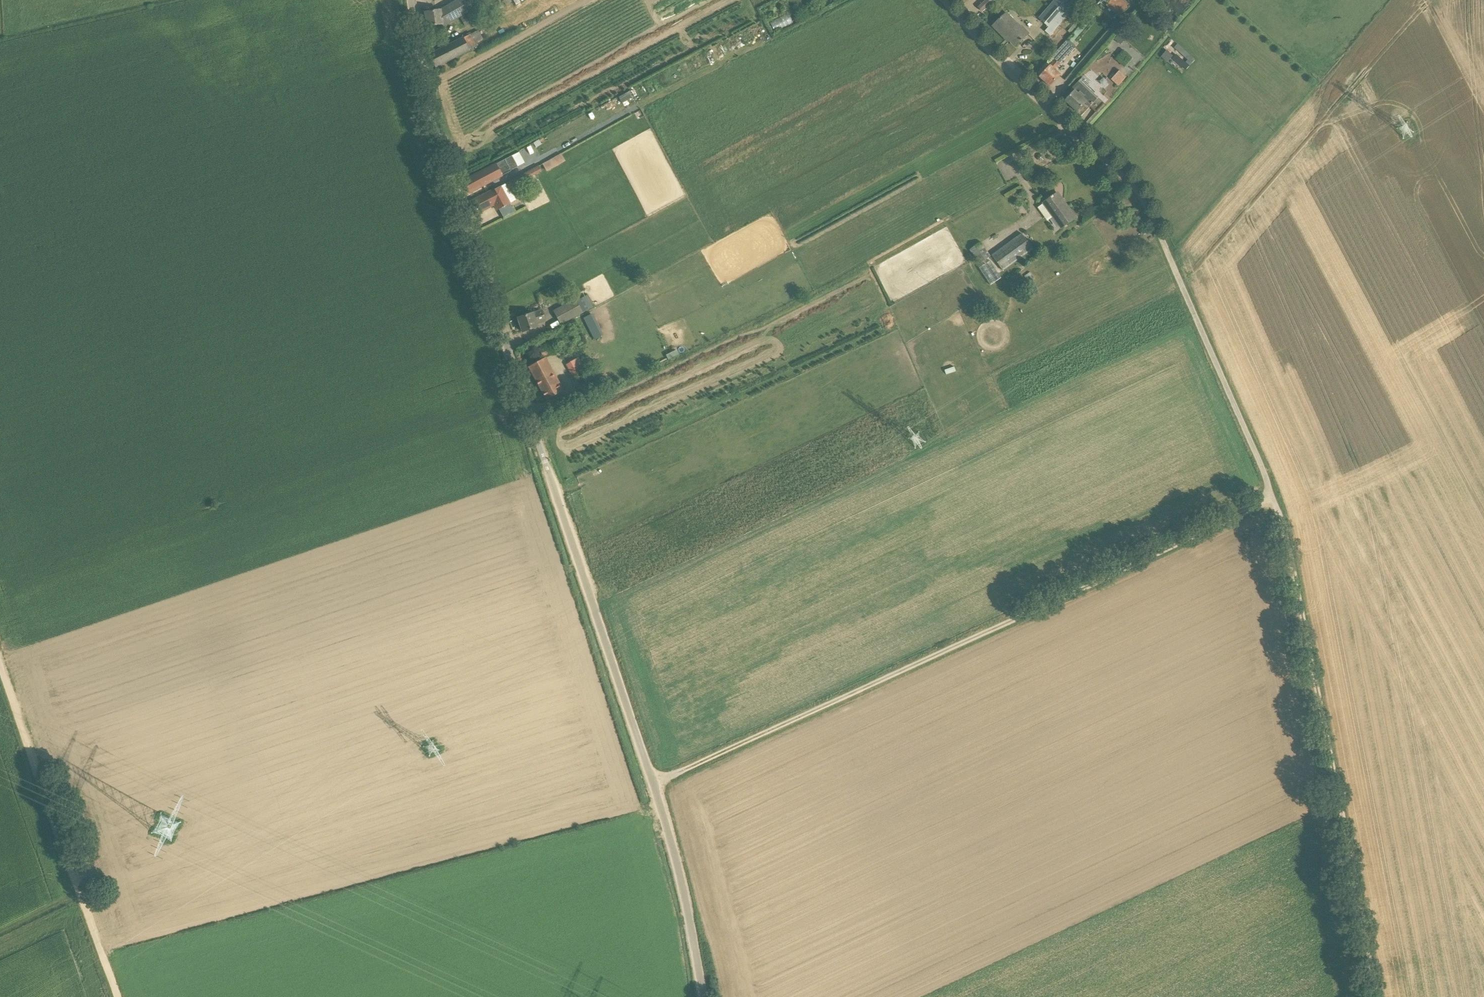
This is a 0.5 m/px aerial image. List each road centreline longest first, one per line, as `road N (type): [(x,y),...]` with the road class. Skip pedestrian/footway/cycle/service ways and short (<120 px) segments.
road 1 (track): [(1377,996),(1291,562),(1271,497),(653,785)]
road 2 (unclassified): [(702,996),(669,834),(455,191),(412,0)]
road 3 (unclassified): [(1271,497),(1136,189),(944,0)]
road 4 (track): [(0,656),(120,996)]

